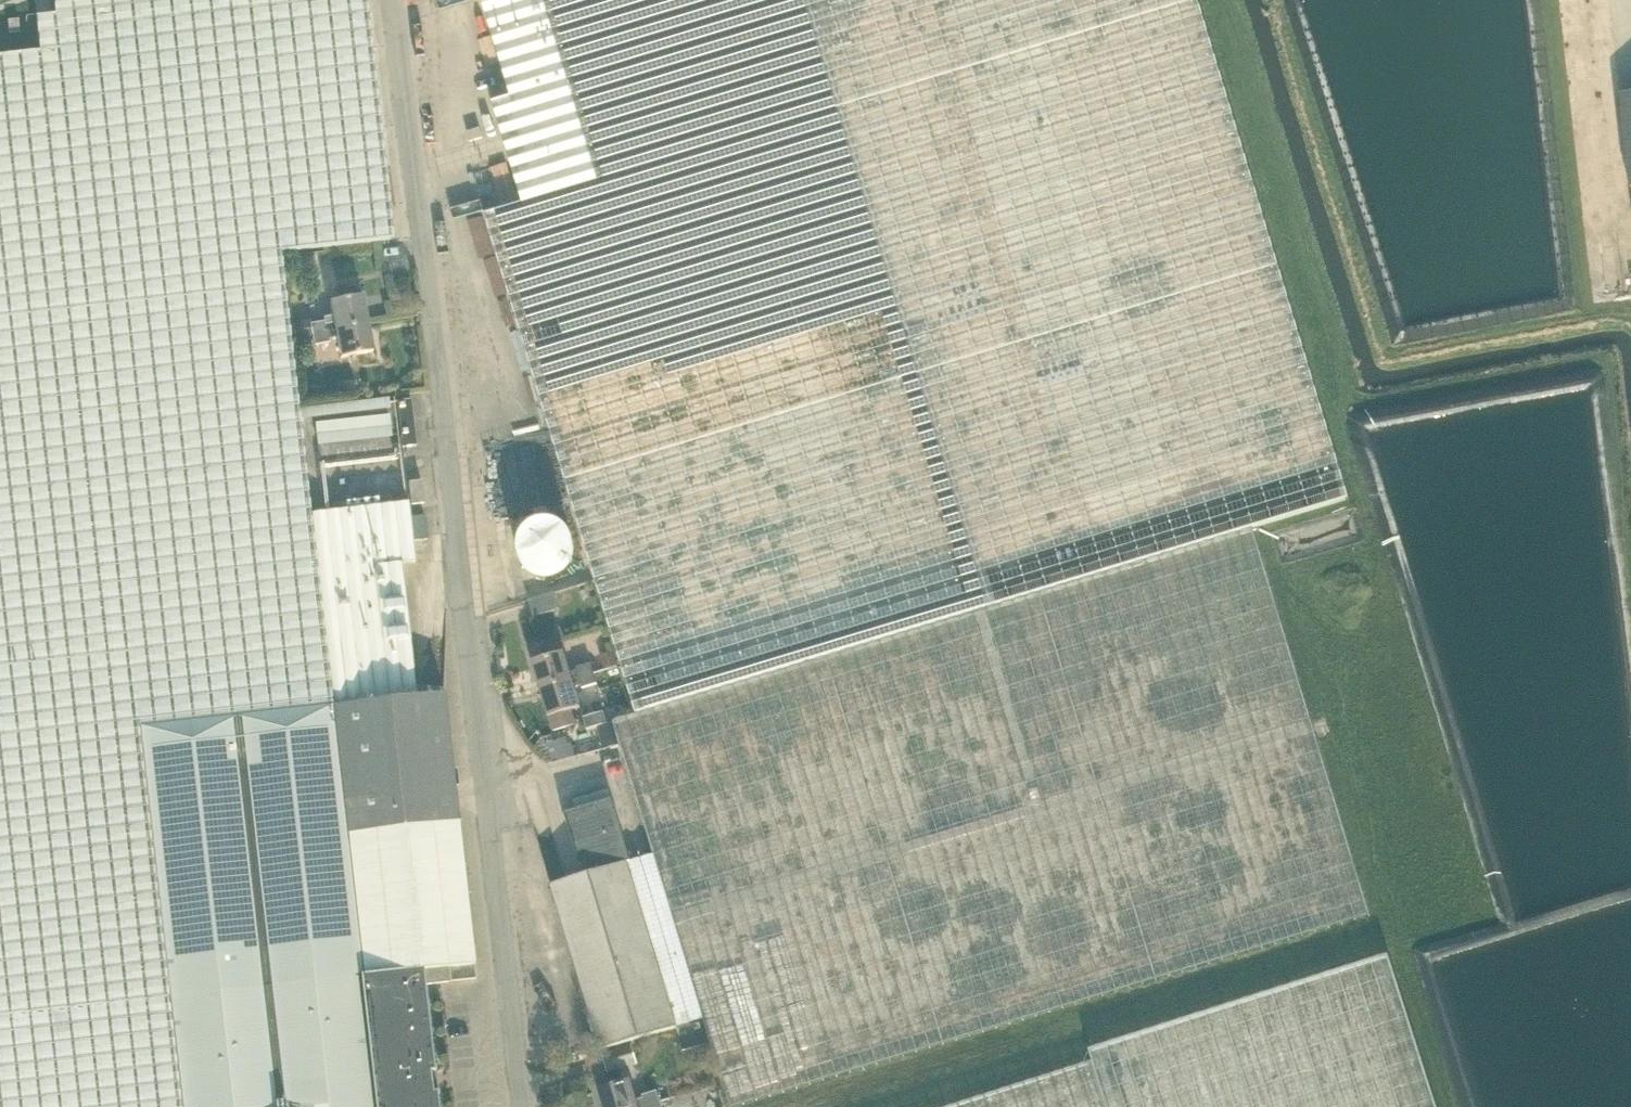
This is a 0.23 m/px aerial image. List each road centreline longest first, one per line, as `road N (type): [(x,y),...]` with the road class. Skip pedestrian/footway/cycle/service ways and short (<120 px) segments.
road 1 (unclassified): [(392,0),(524,1106)]

